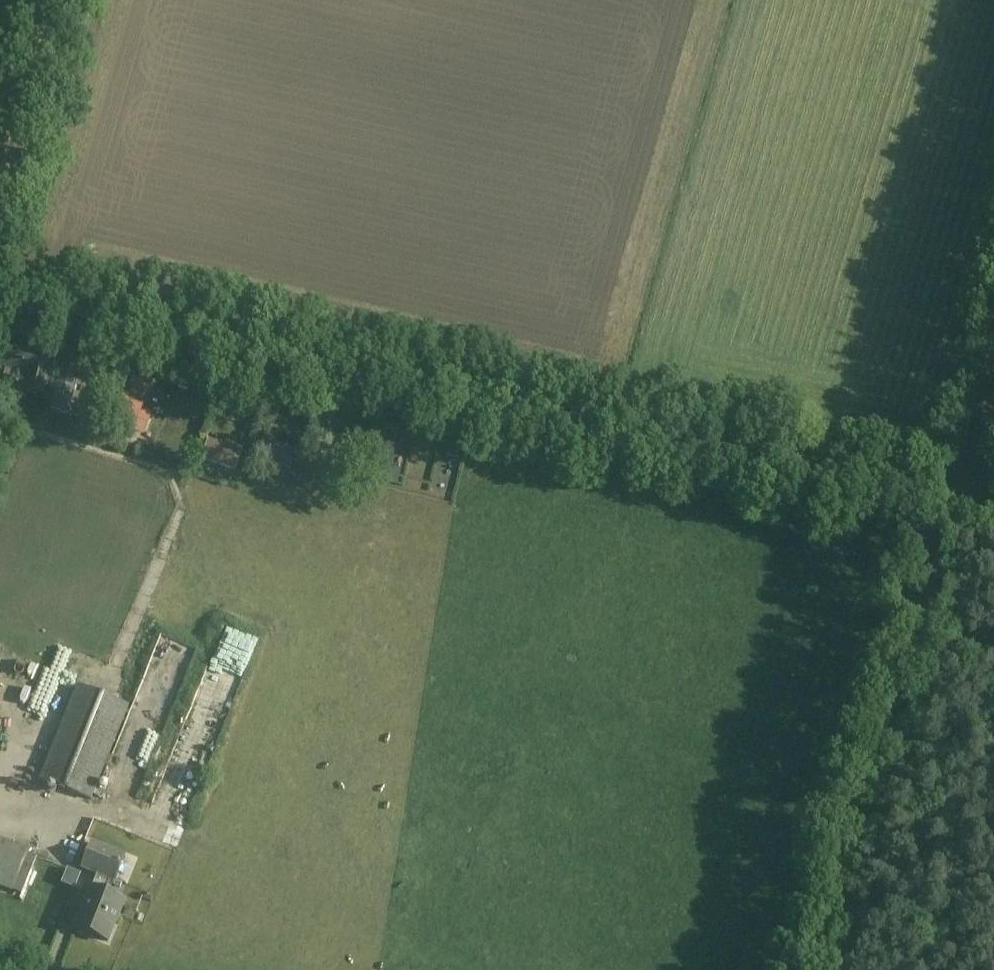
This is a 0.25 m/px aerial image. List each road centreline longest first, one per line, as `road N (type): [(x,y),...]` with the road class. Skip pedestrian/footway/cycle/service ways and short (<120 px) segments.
road 1 (track): [(0,294),(993,522)]
road 2 (track): [(993,356),(813,969)]
road 3 (track): [(0,187),(54,0)]

